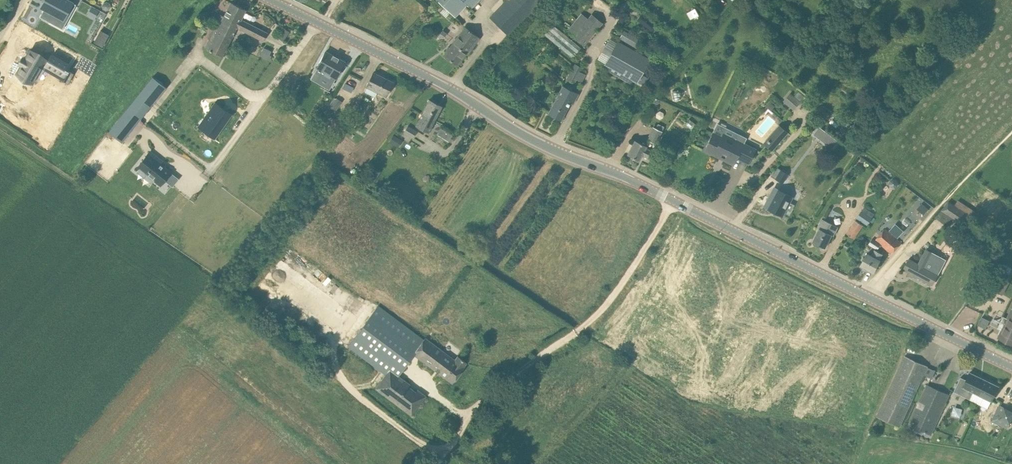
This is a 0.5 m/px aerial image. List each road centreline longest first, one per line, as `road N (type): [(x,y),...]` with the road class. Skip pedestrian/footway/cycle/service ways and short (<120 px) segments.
road 1 (secondary): [(1011,366),(631,179),(545,146),(272,0)]
road 2 (track): [(434,463),(492,391),(592,321),(672,200)]

